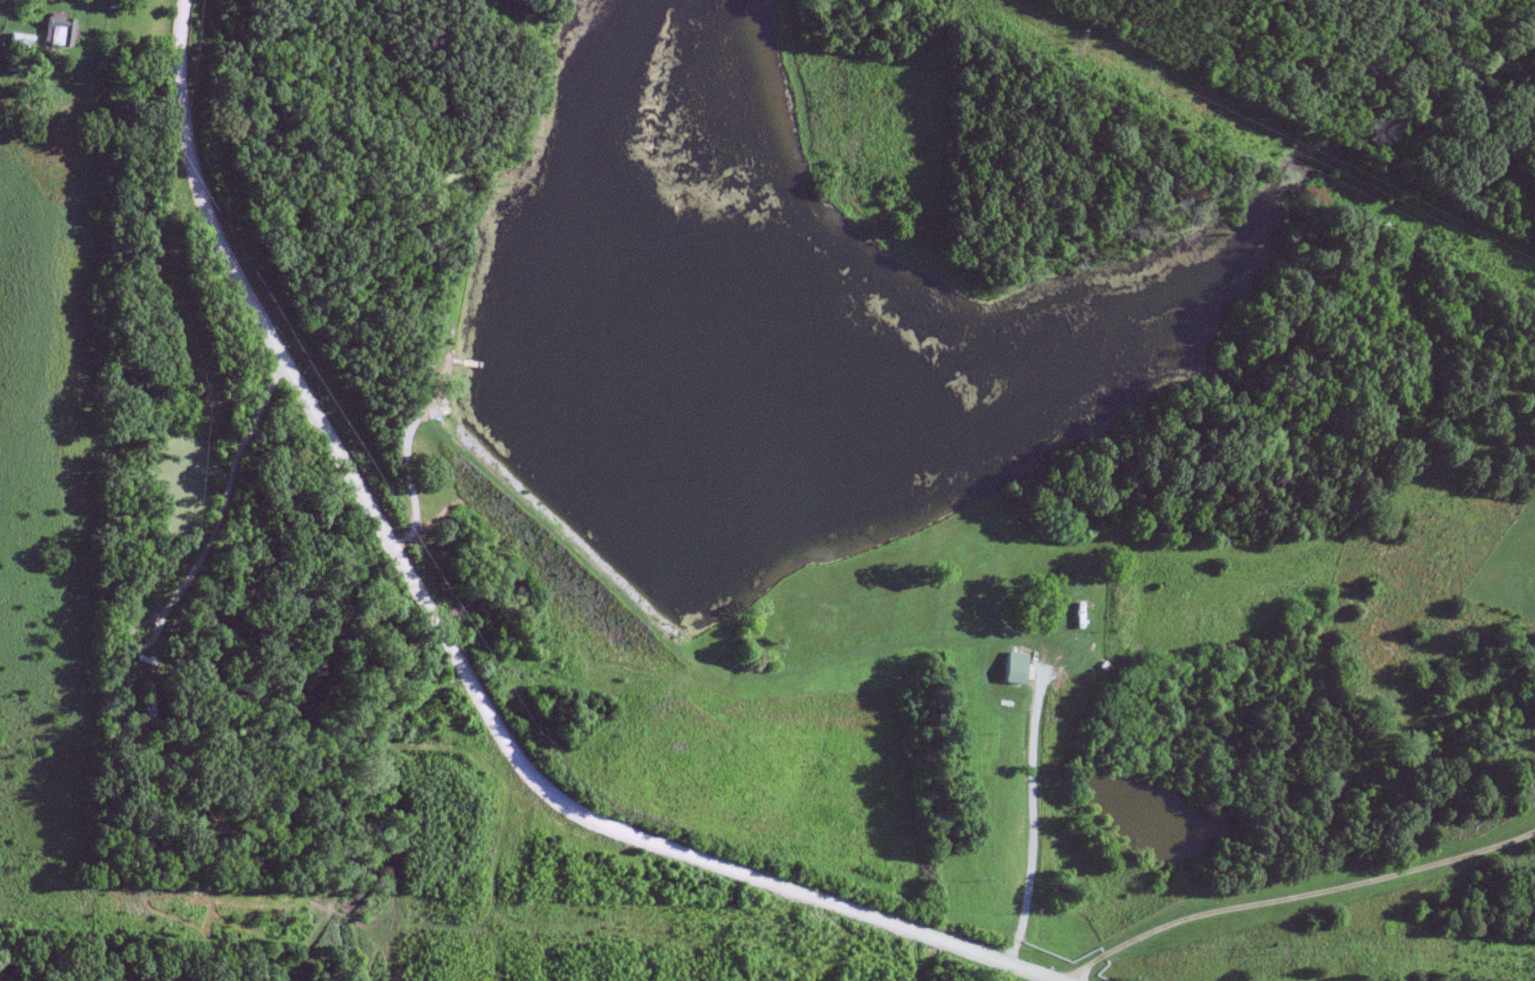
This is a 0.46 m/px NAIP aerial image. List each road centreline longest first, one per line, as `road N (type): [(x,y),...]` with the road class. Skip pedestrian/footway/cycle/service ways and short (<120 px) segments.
road 1 (residential): [(186,0),(183,117),(197,180),(243,283),(483,699),(552,791),(603,830),(1041,980)]

